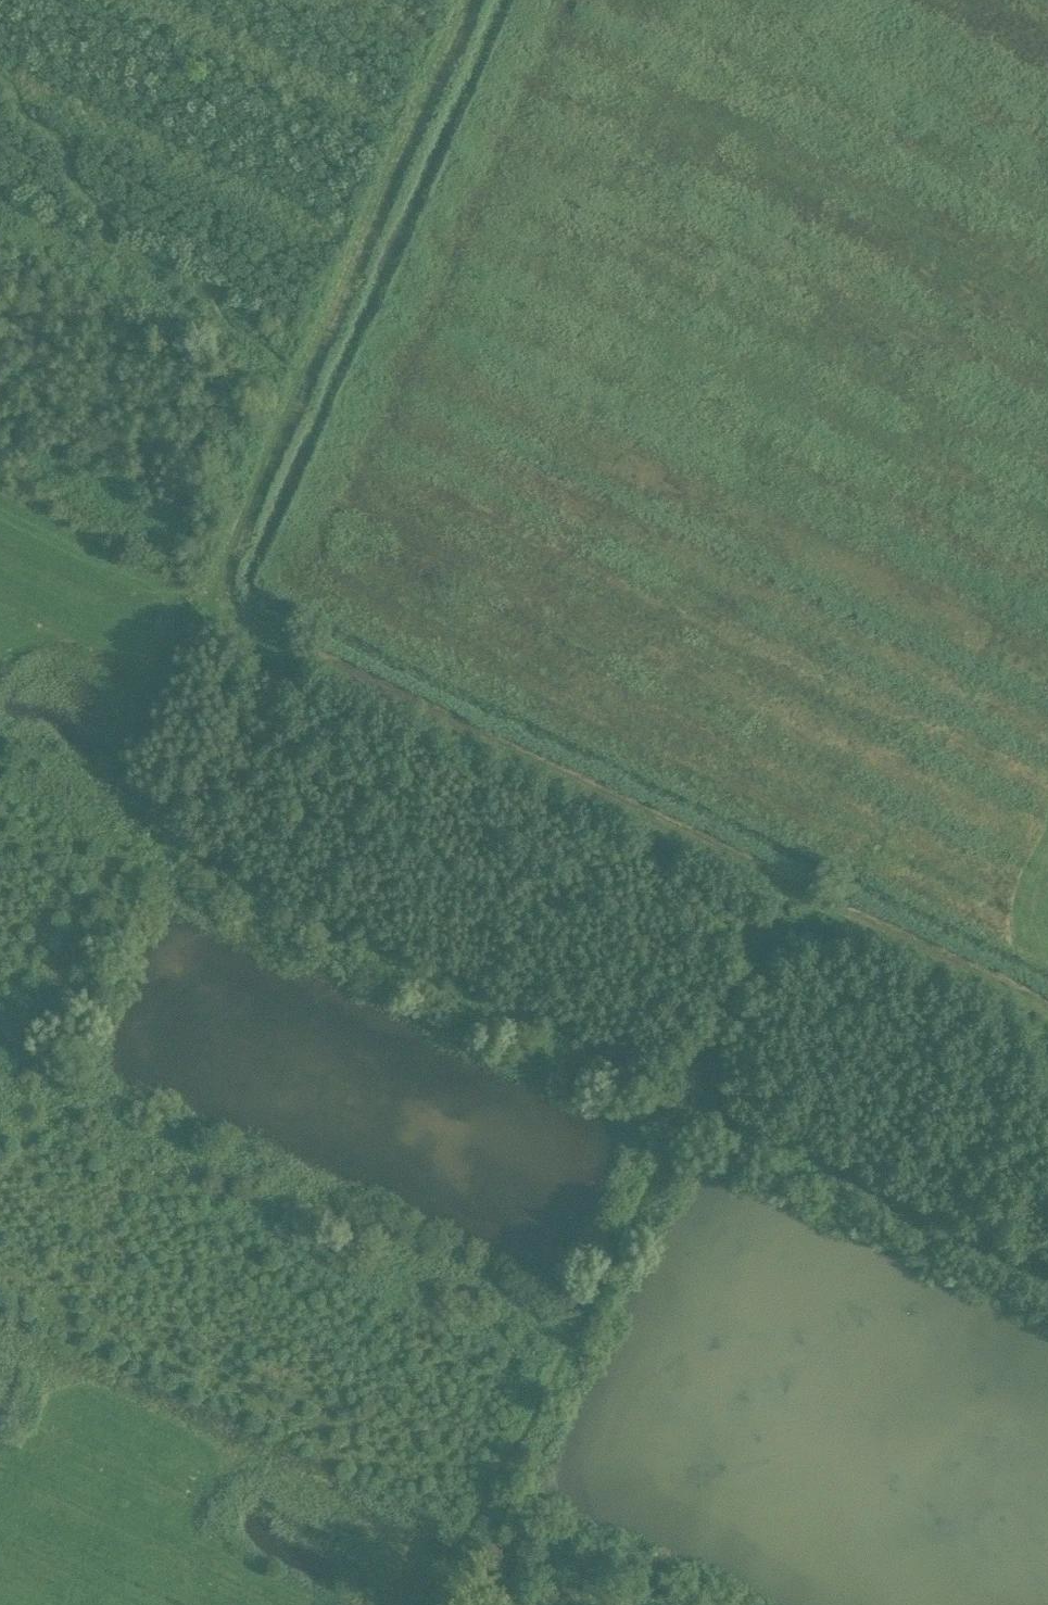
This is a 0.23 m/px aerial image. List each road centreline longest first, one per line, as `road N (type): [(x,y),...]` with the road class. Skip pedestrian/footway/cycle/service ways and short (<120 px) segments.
road 1 (track): [(303,375),(472,0)]

